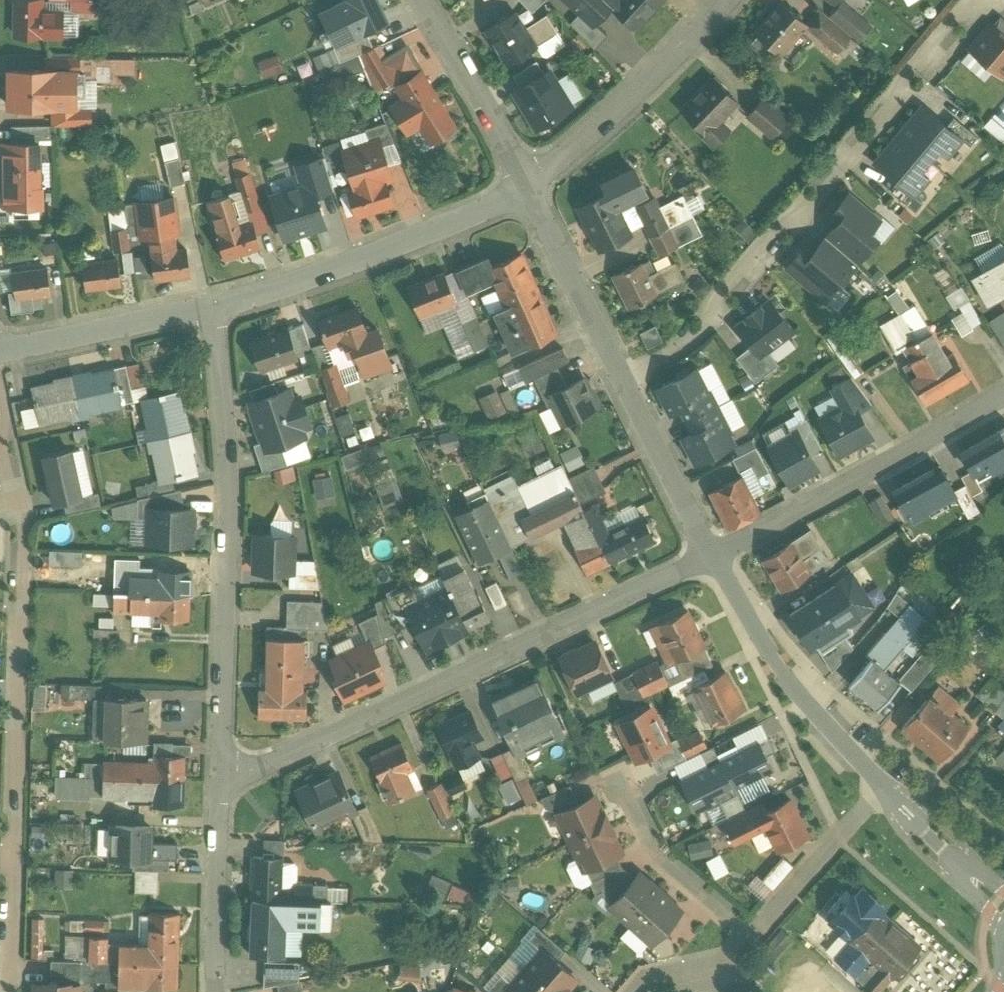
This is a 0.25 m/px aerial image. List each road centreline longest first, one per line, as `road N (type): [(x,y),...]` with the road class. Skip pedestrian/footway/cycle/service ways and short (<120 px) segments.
road 1 (residential): [(224,778),(716,544)]
road 2 (residential): [(628,380),(817,201),(986,0)]
road 3 (residential): [(0,383),(30,533),(22,856)]
road 4 (residential): [(231,303),(240,512),(224,778)]
road 5 (residential): [(716,544),(1003,377)]
road 6 (residential): [(532,175),(231,303)]
road 7 (residential): [(882,792),(870,753),(716,544)]
road 8 (residential): [(532,175),(679,48),(719,0)]
road 9 (residential): [(231,303),(0,354)]
road 10 (residential): [(628,380),(532,175)]
road 11 (residential): [(616,782),(649,847),(748,947)]
road 12 (residential): [(217,991),(224,778)]
road 13 (residential): [(532,175),(424,0)]
road 14 (residential): [(748,947),(882,792)]
road 15 (residential): [(716,544),(628,380)]
road 16 (residential): [(1003,906),(882,792)]
road 17 (residential): [(22,856),(17,991)]
road 18 (residential): [(748,947),(650,969),(629,991)]

